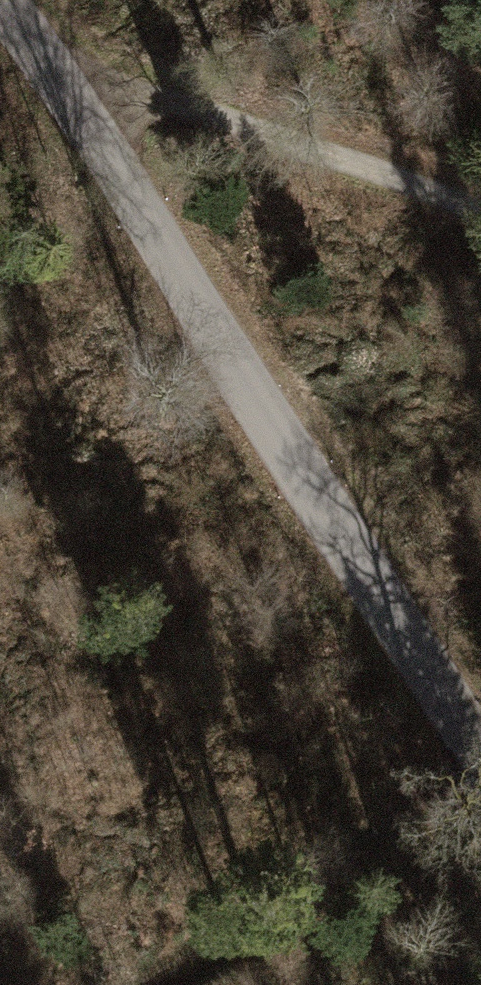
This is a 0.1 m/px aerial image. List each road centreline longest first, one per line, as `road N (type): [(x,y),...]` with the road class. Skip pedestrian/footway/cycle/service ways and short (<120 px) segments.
road 1 (residential): [(480,752),(2,0)]
road 2 (track): [(480,213),(52,70)]
road 3 (track): [(175,984),(480,750)]

